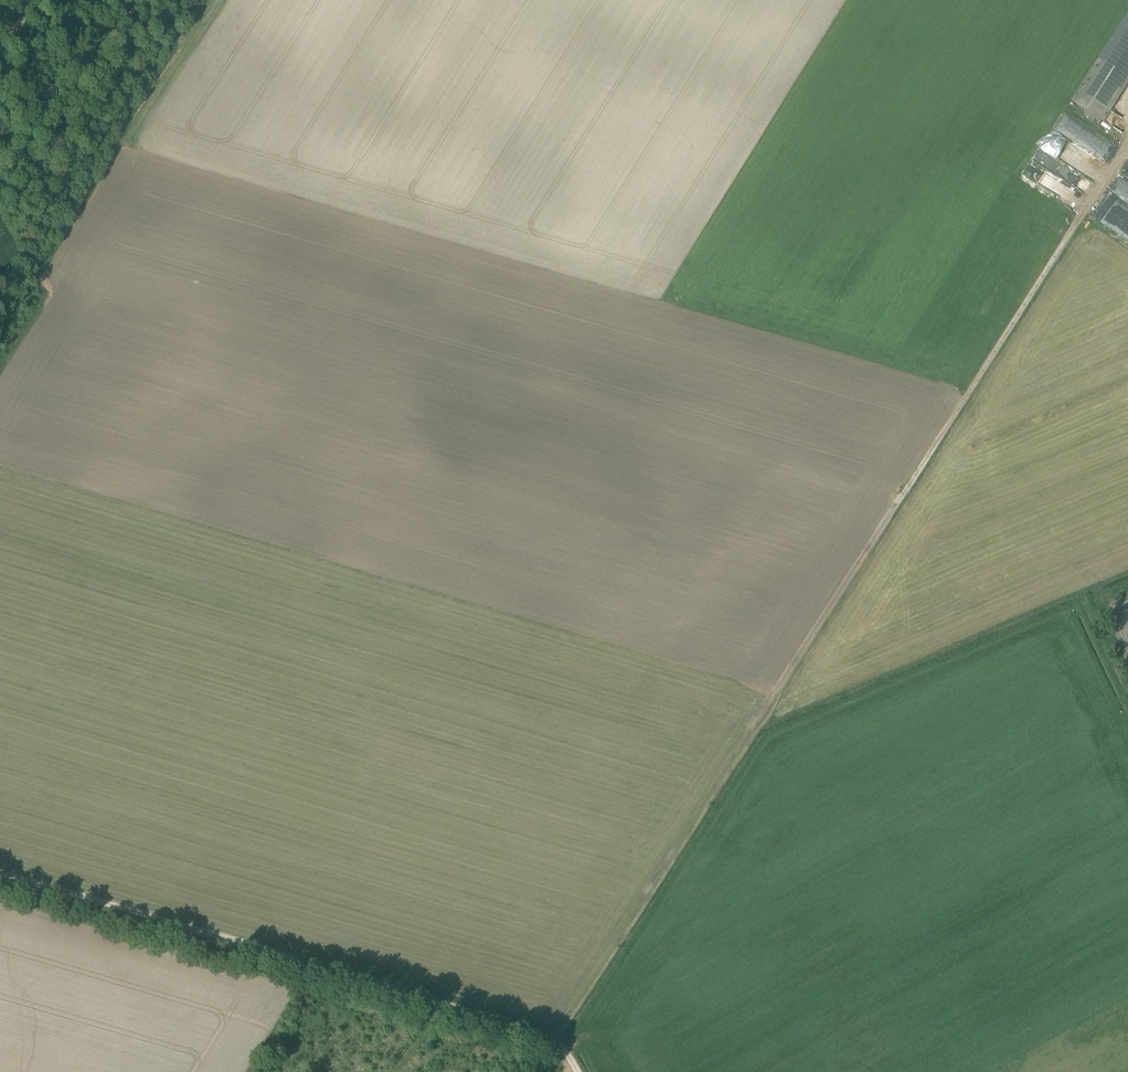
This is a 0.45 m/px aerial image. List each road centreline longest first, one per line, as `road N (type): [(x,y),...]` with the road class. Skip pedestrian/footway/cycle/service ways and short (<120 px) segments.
road 1 (track): [(435,1000),(0,874)]
road 2 (track): [(899,501),(1127,144)]
road 3 (track): [(575,1071),(554,1042),(435,1000)]

